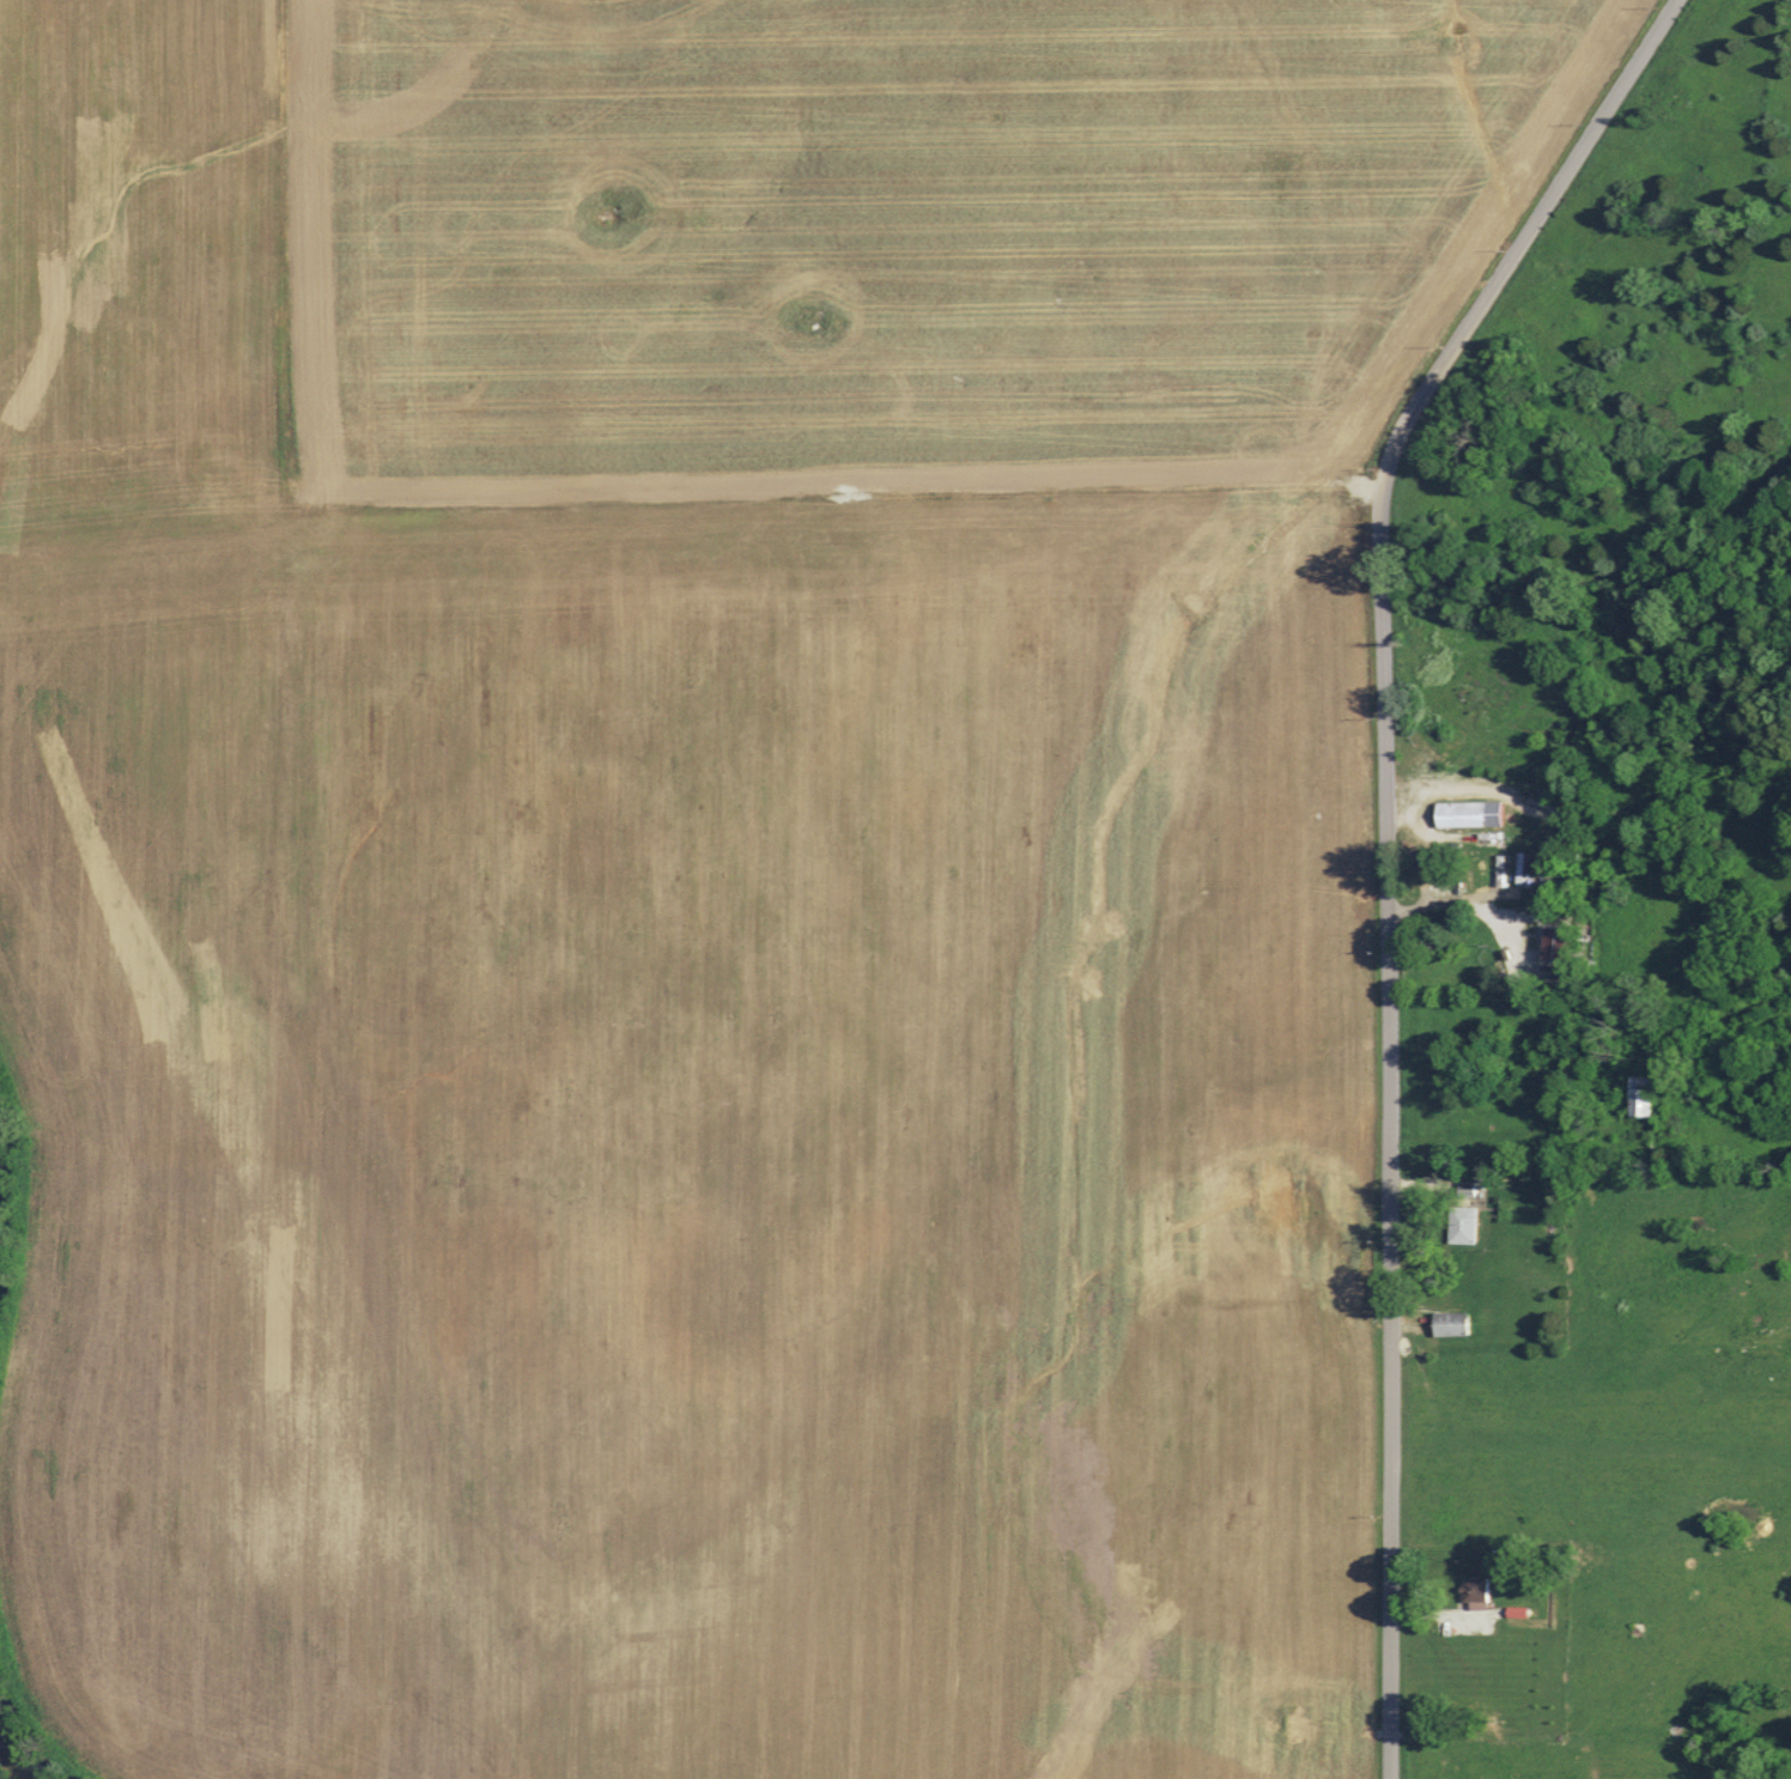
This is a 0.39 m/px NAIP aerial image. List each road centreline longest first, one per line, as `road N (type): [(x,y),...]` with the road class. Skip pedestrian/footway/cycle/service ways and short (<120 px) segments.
road 1 (residential): [(1393,1778),(1385,480)]
road 2 (residential): [(1385,480),(1398,443),(1468,327),(1675,0)]

